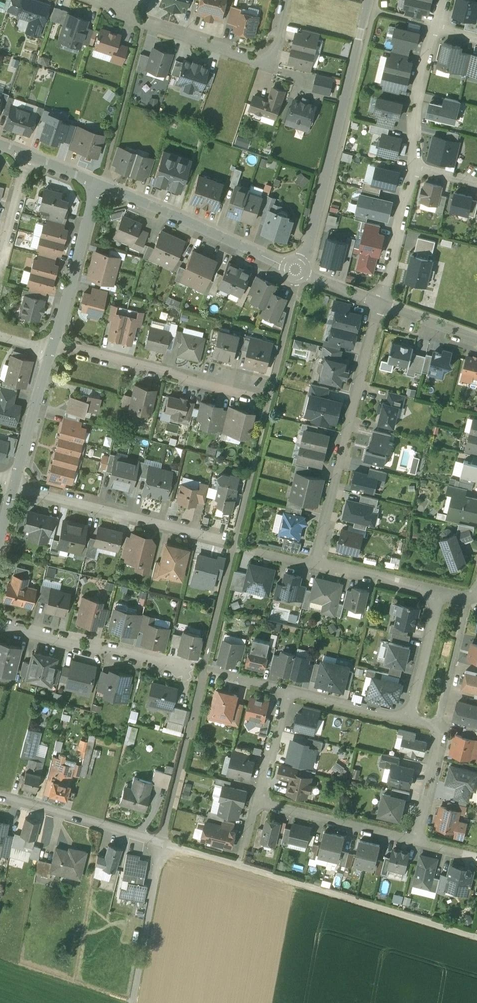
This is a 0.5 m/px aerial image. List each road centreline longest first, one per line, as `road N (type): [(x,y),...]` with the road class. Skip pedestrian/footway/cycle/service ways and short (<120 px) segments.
road 1 (track): [(476,937),(161,843)]
road 2 (residential): [(380,302),(314,568)]
road 3 (residential): [(302,261),(370,0)]
road 4 (residential): [(284,0),(269,63),(127,18),(96,0)]
road 5 (residential): [(14,490),(225,539)]
road 6 (residential): [(54,346),(263,400)]
road 7 (residential): [(0,628),(203,679)]
road 8 (residential): [(286,266),(97,185)]
road 9 (residential): [(161,843),(0,798)]
road 10 (residential): [(54,346),(97,185)]
road 11 (residential): [(258,802),(416,842)]
road 12 (track): [(161,843),(132,1002)]
road 13 (residential): [(407,720),(436,728),(441,739),(416,842)]
road 14 (residential): [(436,27),(414,110),(415,168)]
road 15 (residential): [(415,168),(380,302)]
road 16 (residential): [(14,486),(52,353)]
road 17 (residential): [(407,720),(439,594)]
road 18 (residential): [(439,594),(314,568)]
road 19 (residential): [(286,692),(407,720)]

